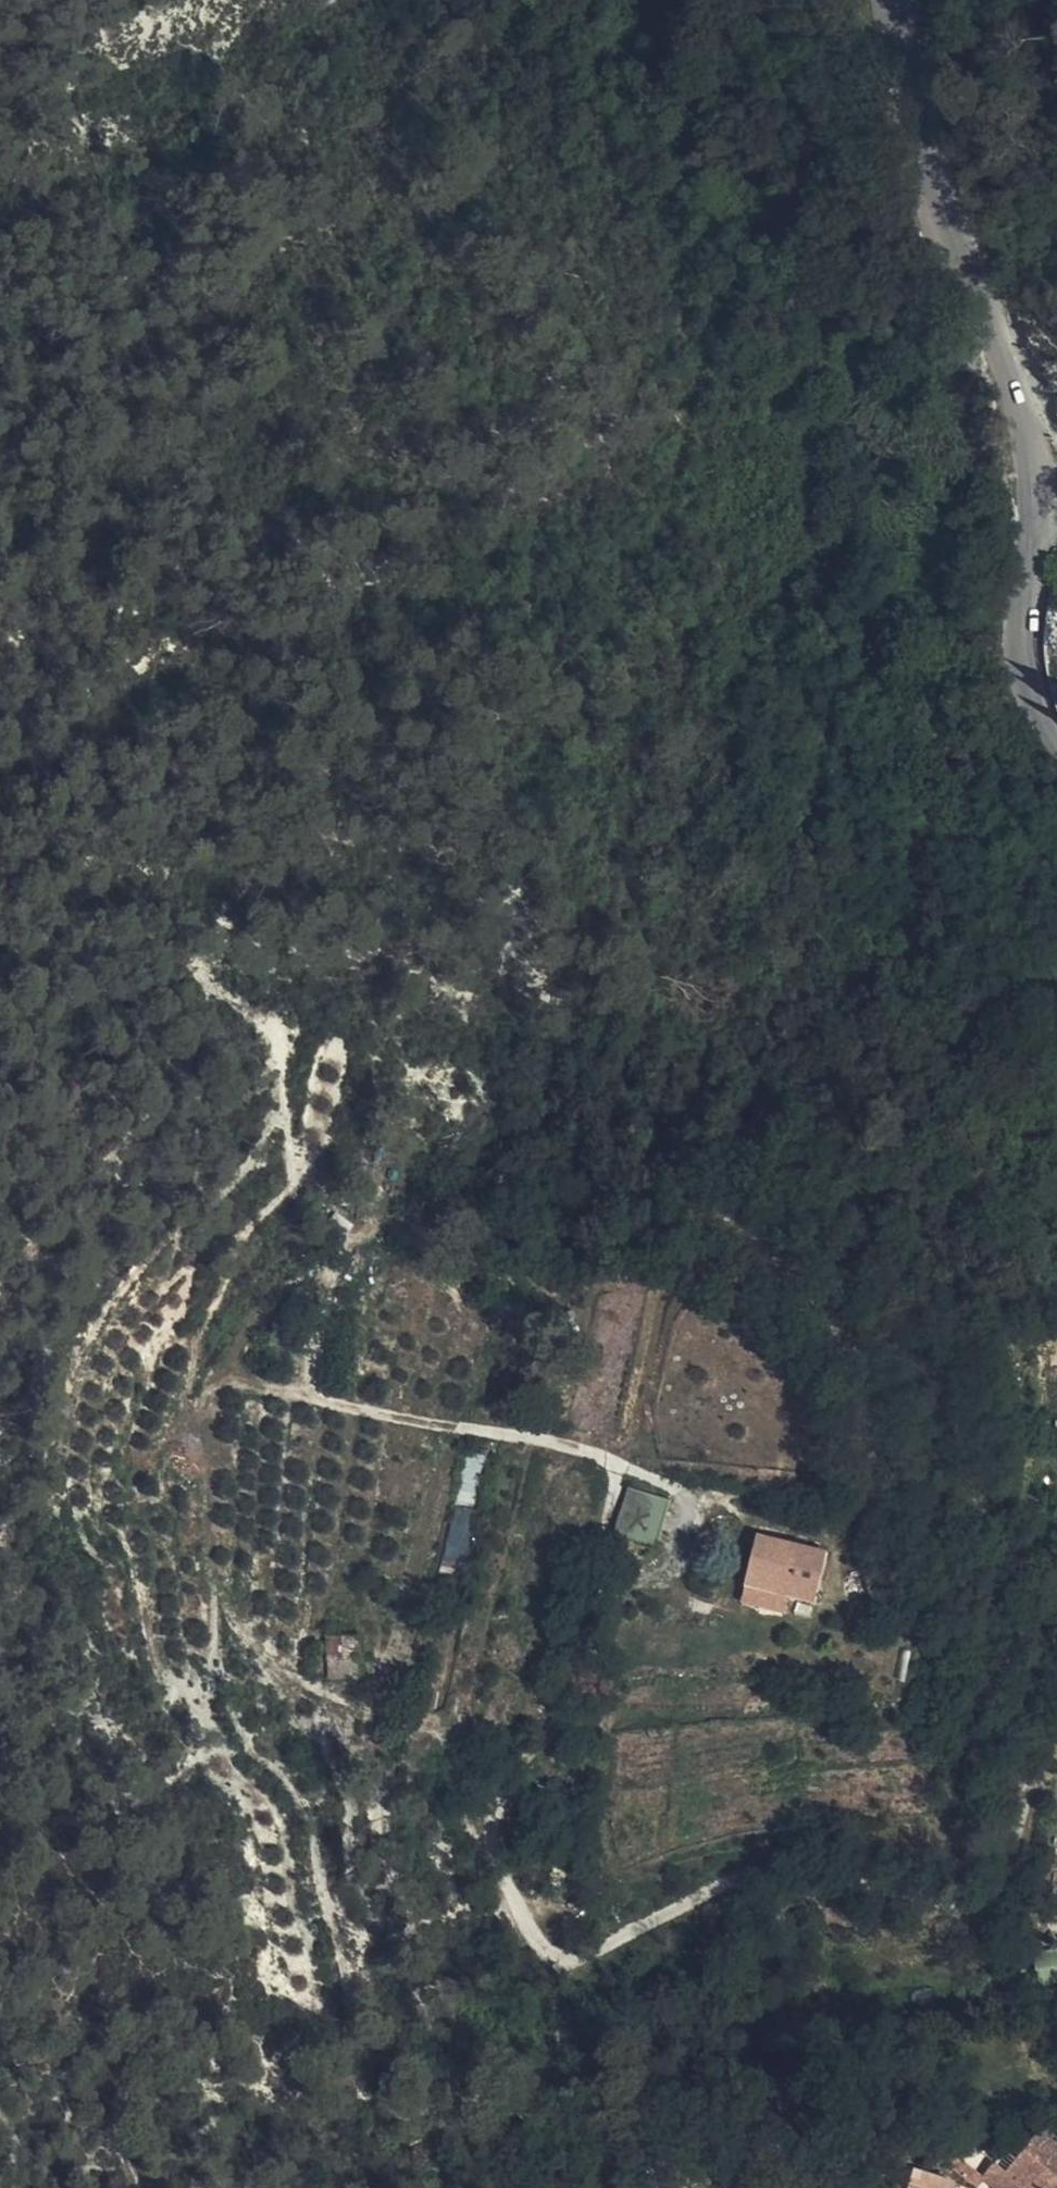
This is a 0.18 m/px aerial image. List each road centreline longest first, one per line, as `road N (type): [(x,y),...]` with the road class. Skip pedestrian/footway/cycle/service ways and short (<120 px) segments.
road 1 (tertiary): [(1056,742),(1031,657),(1037,537),(1023,453),(893,0)]

